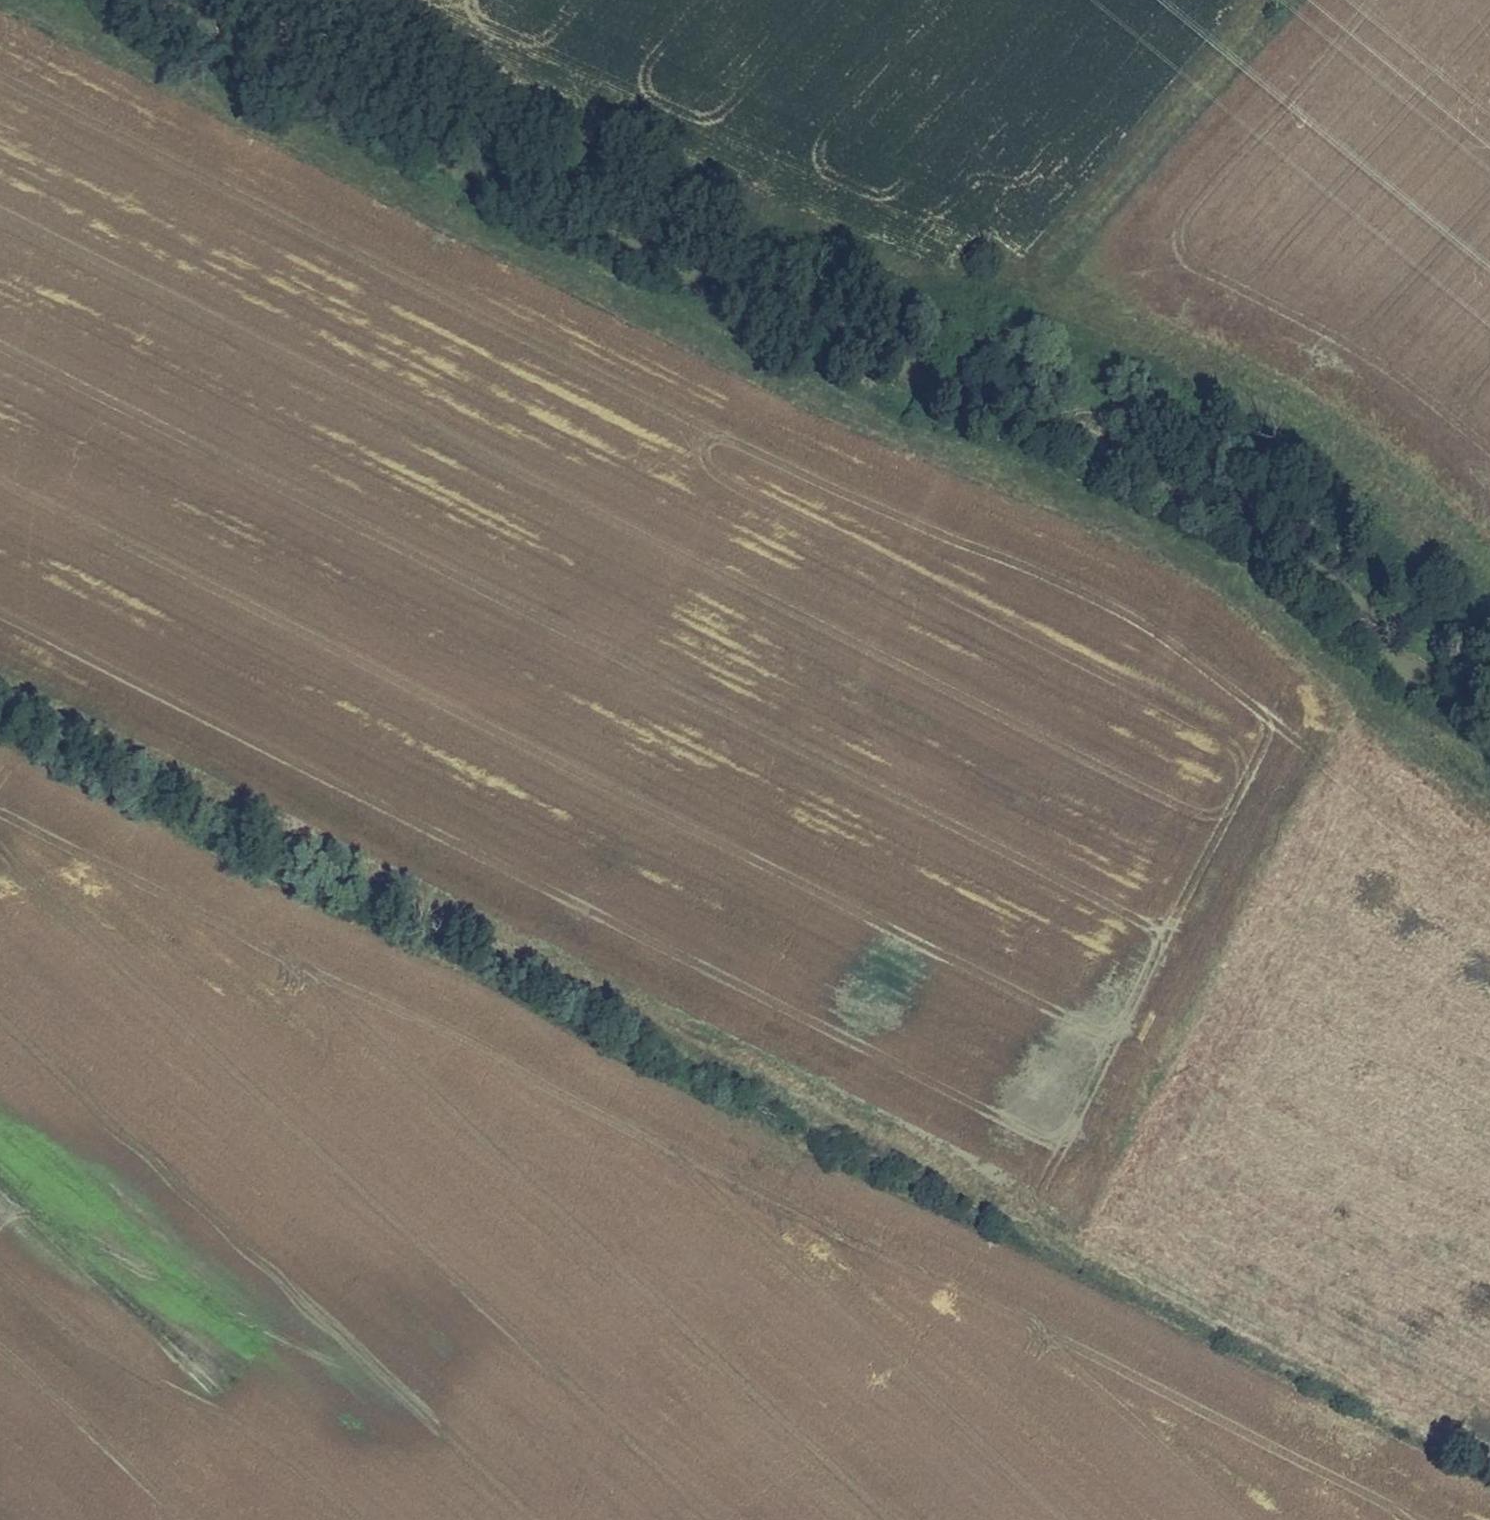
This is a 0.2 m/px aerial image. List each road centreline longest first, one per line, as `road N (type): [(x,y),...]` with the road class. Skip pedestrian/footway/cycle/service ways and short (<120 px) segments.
road 1 (track): [(1046,243),(1249,0)]

